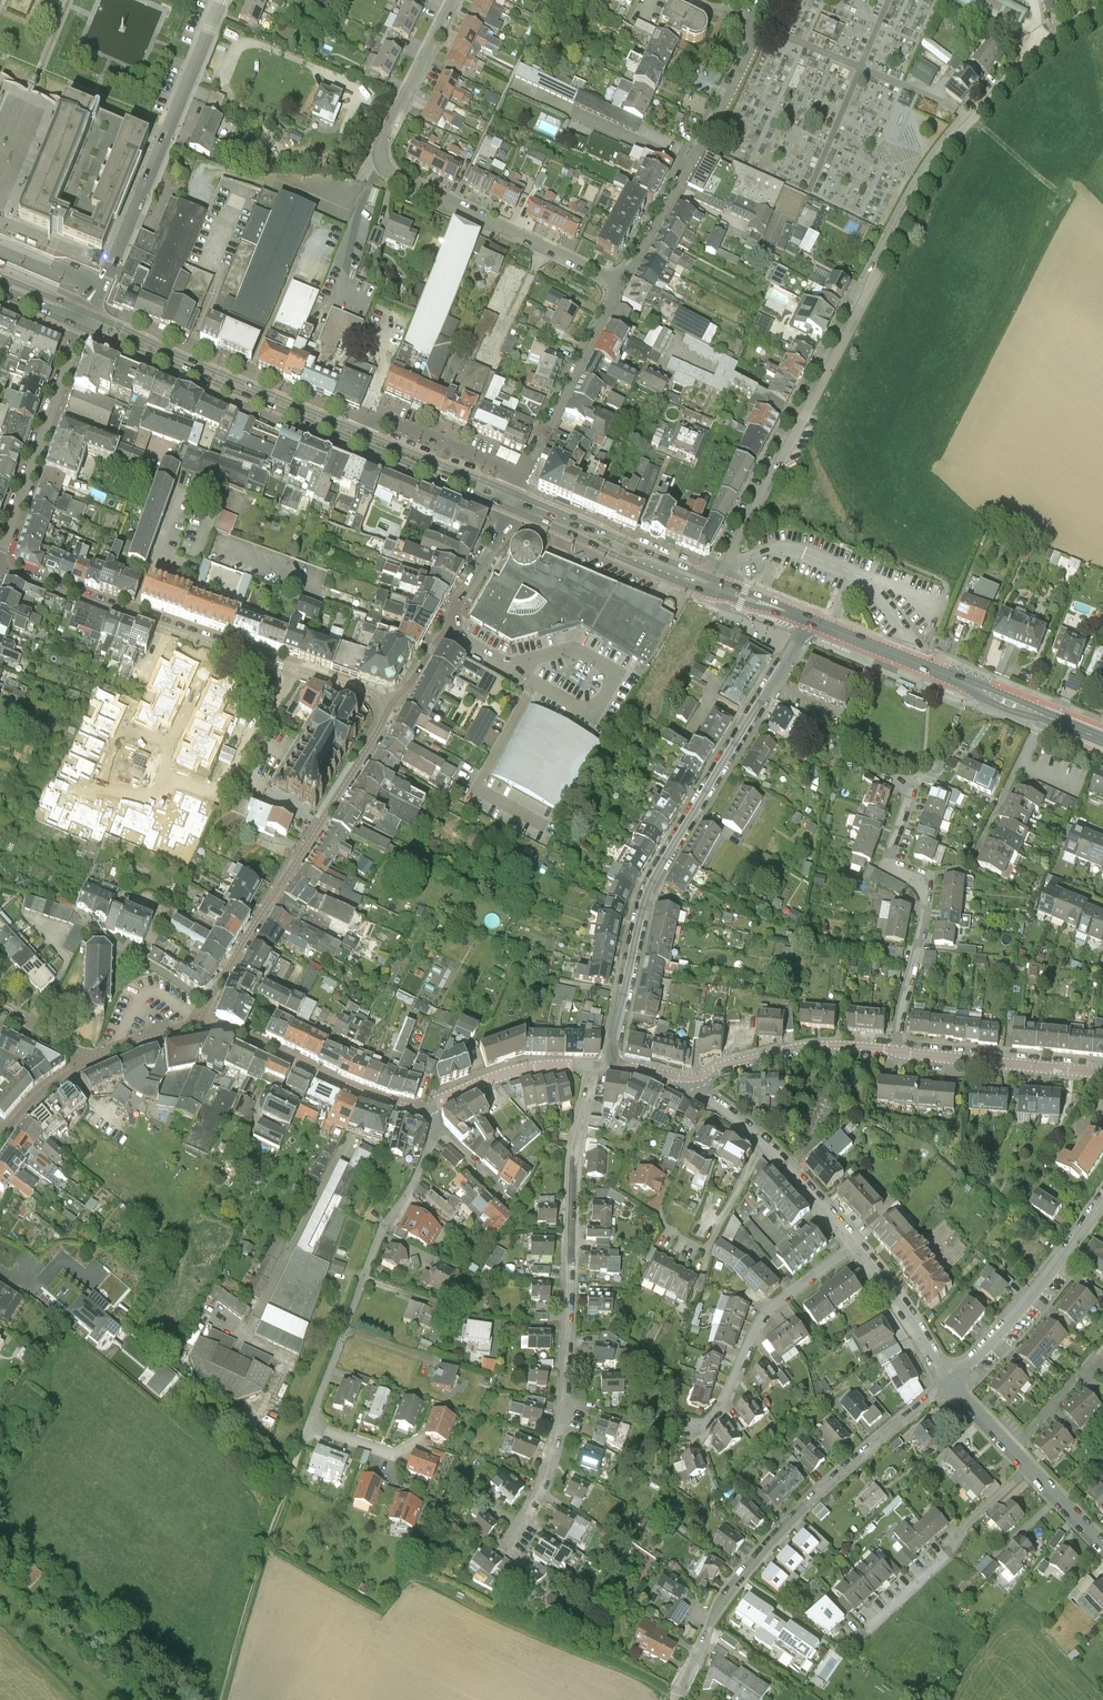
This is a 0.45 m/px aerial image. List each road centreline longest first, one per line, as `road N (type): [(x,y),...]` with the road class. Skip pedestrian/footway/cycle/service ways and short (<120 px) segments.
road 1 (residential): [(1102,13),(1029,58),(935,165),(721,582)]
road 2 (residential): [(609,1069),(657,874),(808,621)]
road 3 (residential): [(592,1068),(571,1163),(559,1430),(535,1510),(513,1548)]
road 4 (primary): [(517,493),(84,310)]
road 5 (primary): [(80,328),(510,510)]
road 6 (residential): [(452,0),(380,160),(391,173),(624,286)]
road 7 (residential): [(433,1106),(428,1152),(381,1237),(310,1426),(400,1459)]
road 8 (residential): [(951,1394),(774,1553),(675,1696)]
road 9 (residential): [(395,703),(209,1004)]
road 10 (unclassified): [(84,310),(106,278),(223,0)]
road 11 (primary): [(808,621),(1102,744)]
road 12 (residential): [(0,569),(292,669)]
road 13 (residential): [(918,782),(891,865),(921,890),(927,907),(898,1059)]
road 14 (residential): [(624,286),(752,45),(748,25)]
road 15 (residential): [(859,1255),(771,1326),(724,1419),(690,1432)]
road 16 (residential): [(80,328),(0,560)]
road 17 (residential): [(693,1083),(701,1100),(766,1151),(859,1255)]
road 18 (residential): [(1102,1207),(1036,1300),(951,1394)]
road 19 (residential): [(199,1022),(416,1109)]
road 20 (residential): [(517,493),(624,286)]
road 21 (residential): [(1032,1478),(873,1639)]
road 22 (residential): [(510,510),(446,631),(395,703)]
road 23 (primary): [(721,582),(517,493)]
road 24 (primary): [(510,510),(715,596)]
road 25 (residential): [(898,1059),(821,1055),(693,1083)]
road 26 (residential): [(1102,1079),(898,1059)]
road 27 (residential): [(859,1255),(914,1325),(951,1394)]
road 28 (residential): [(433,1106),(512,1075),(592,1068)]
road 29 (residential): [(292,669),(224,790)]
road 30 (residential): [(209,1004),(101,932)]
road 31 (residential): [(1016,1461),(1097,1370)]

